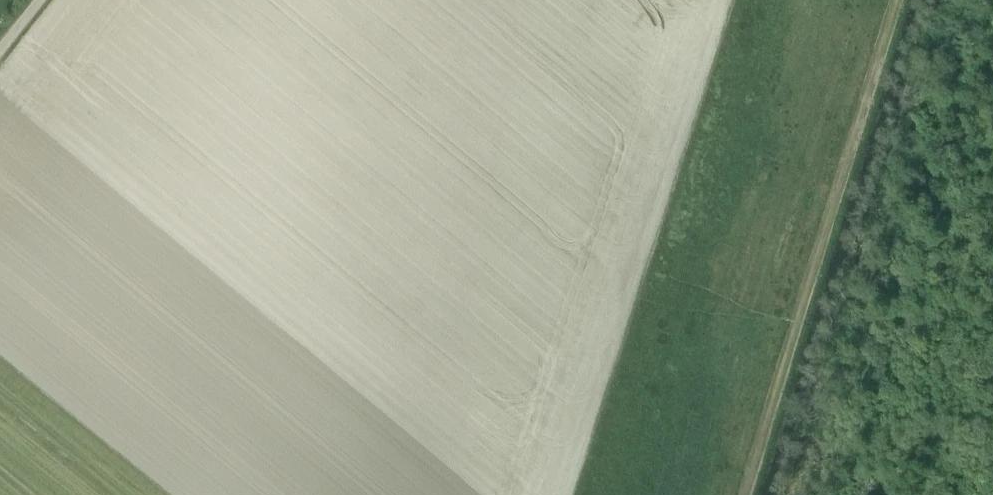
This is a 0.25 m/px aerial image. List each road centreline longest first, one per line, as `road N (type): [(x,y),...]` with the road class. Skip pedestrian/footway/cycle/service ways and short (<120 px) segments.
road 1 (track): [(741,494),(894,0)]

